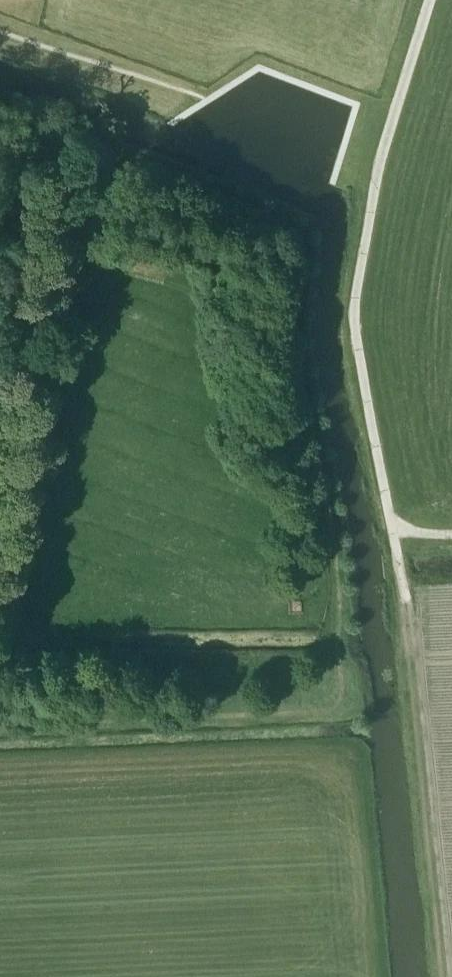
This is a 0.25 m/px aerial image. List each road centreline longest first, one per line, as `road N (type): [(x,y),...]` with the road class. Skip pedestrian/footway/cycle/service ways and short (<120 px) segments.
road 1 (track): [(392,525),(353,317),(378,172),(429,0)]
road 2 (track): [(0,118),(70,132),(100,148),(89,252)]
road 3 (track): [(392,525),(414,657)]

